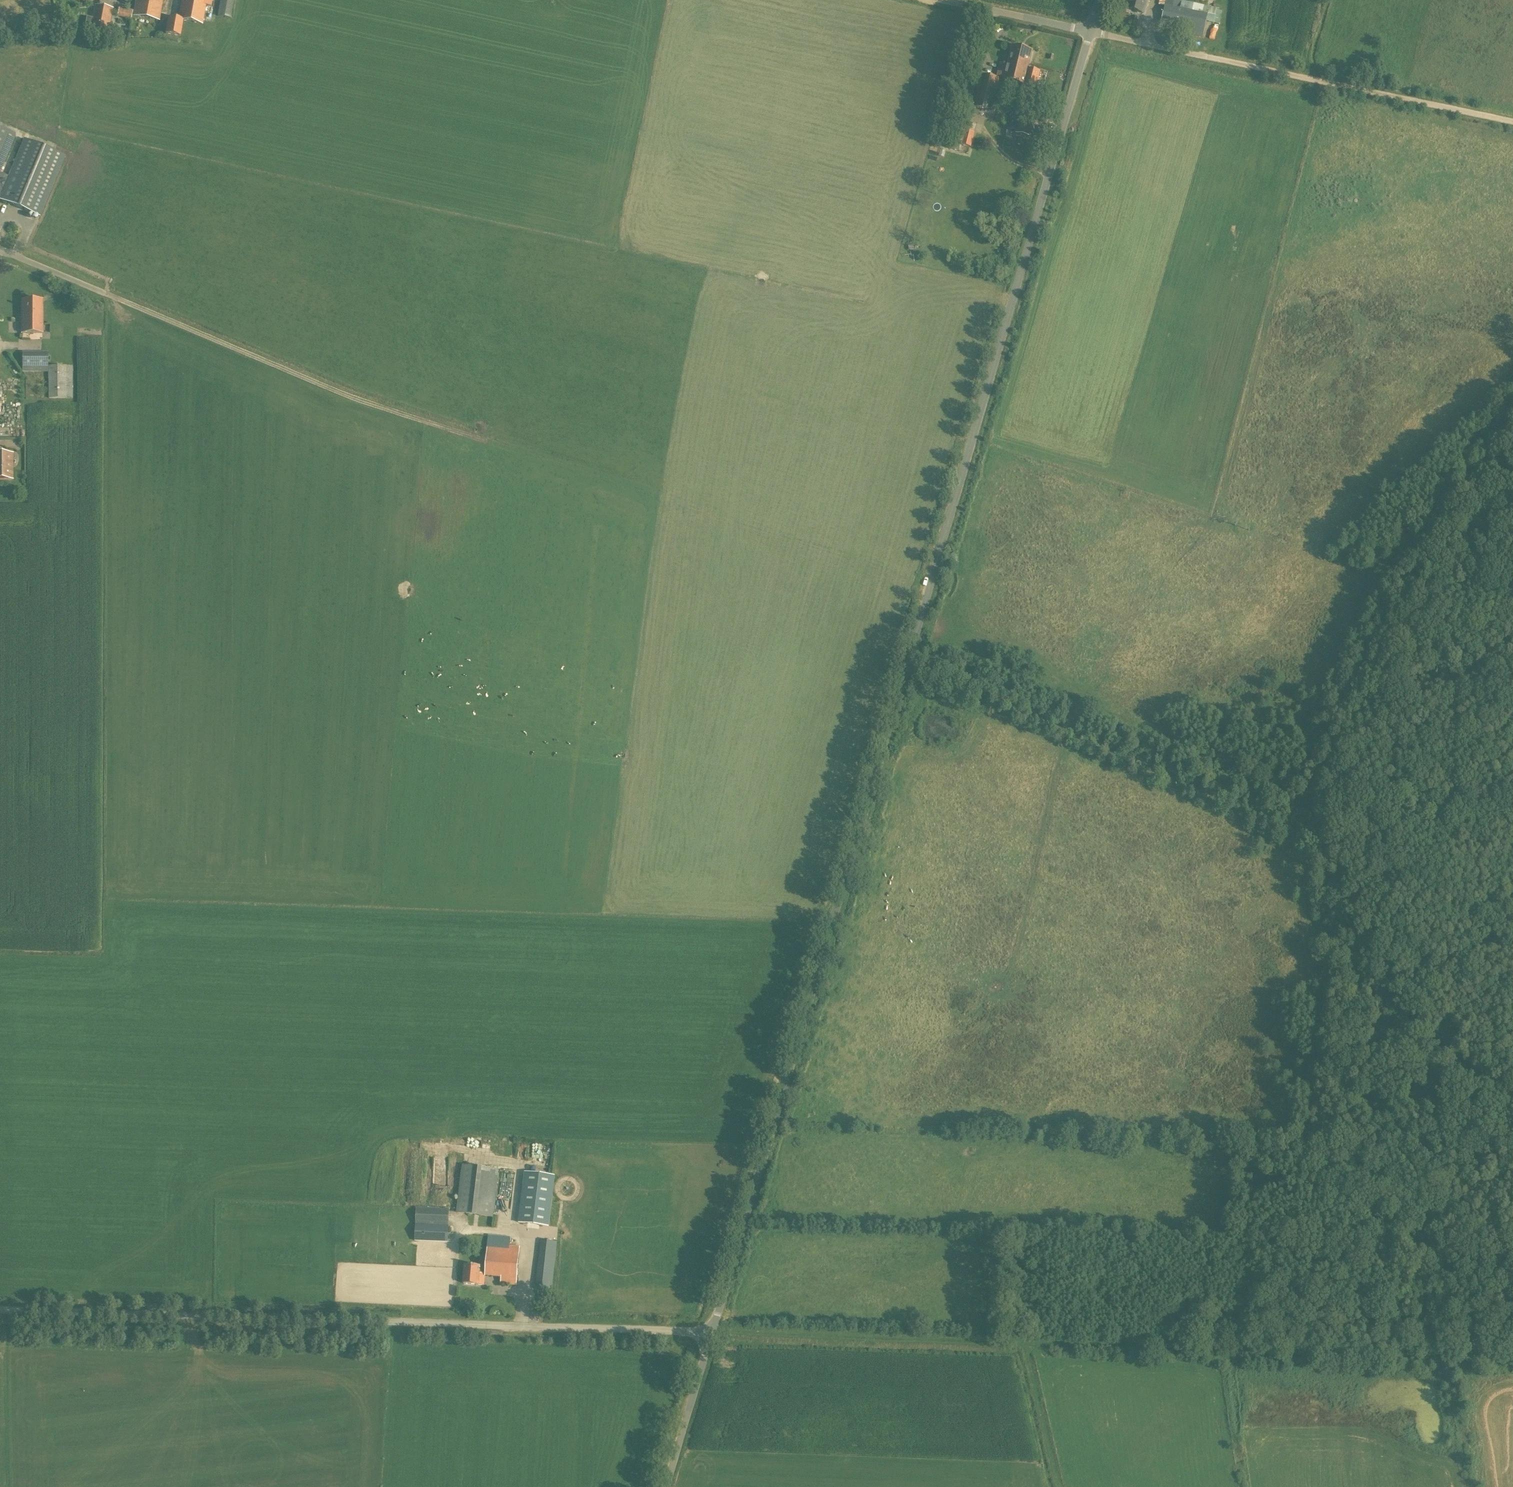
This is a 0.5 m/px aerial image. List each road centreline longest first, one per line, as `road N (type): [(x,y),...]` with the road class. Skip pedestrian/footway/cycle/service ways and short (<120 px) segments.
road 1 (tertiary): [(710,1332),(1090,31)]
road 2 (track): [(1512,1363),(710,1332)]
road 3 (tertiary): [(710,1332),(0,1309)]
road 4 (track): [(112,295),(309,380),(486,440)]
road 5 (track): [(1090,31),(1309,80)]
road 6 (track): [(1309,80),(1512,122)]
road 7 (unclassified): [(665,1486),(710,1332)]
road 8 (unclassified): [(943,0),(1090,31)]
road 9 (unclassified): [(112,295),(0,247)]

